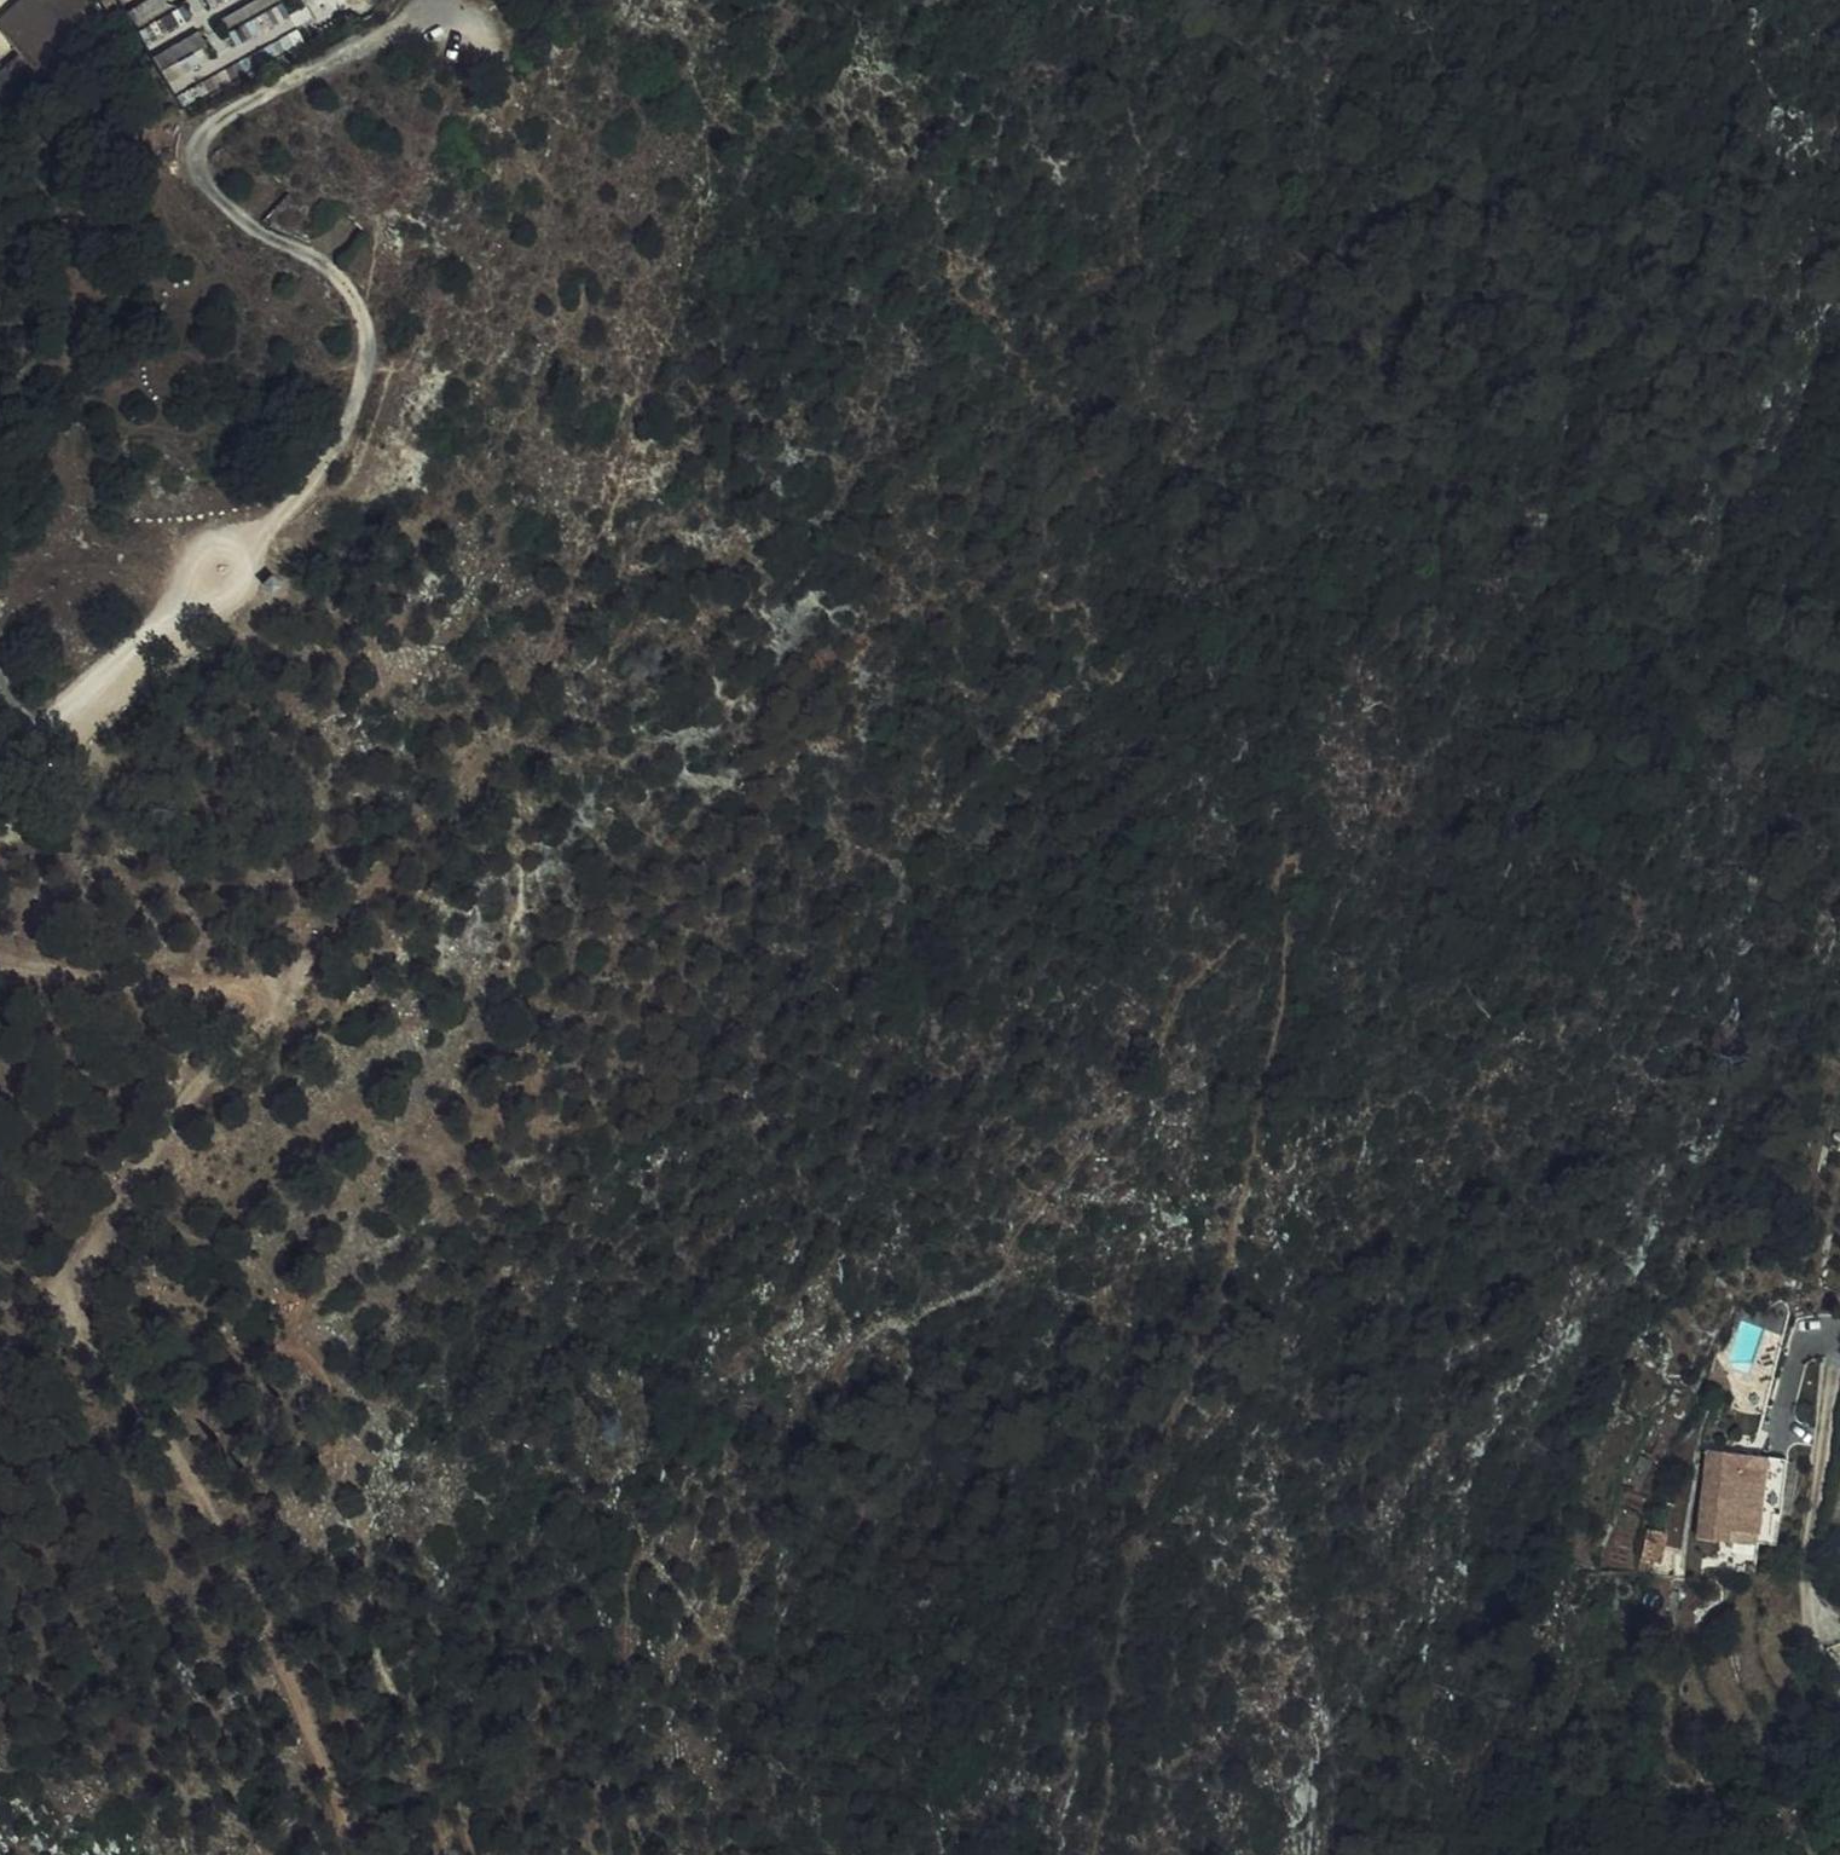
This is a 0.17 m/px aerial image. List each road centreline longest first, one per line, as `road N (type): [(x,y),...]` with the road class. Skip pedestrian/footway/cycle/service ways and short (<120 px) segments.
road 1 (track): [(354,1854),(281,1659),(84,1334),(78,1286),(133,1185)]
road 2 (track): [(133,1185),(180,1107),(270,1005),(264,986),(194,991),(0,959)]

